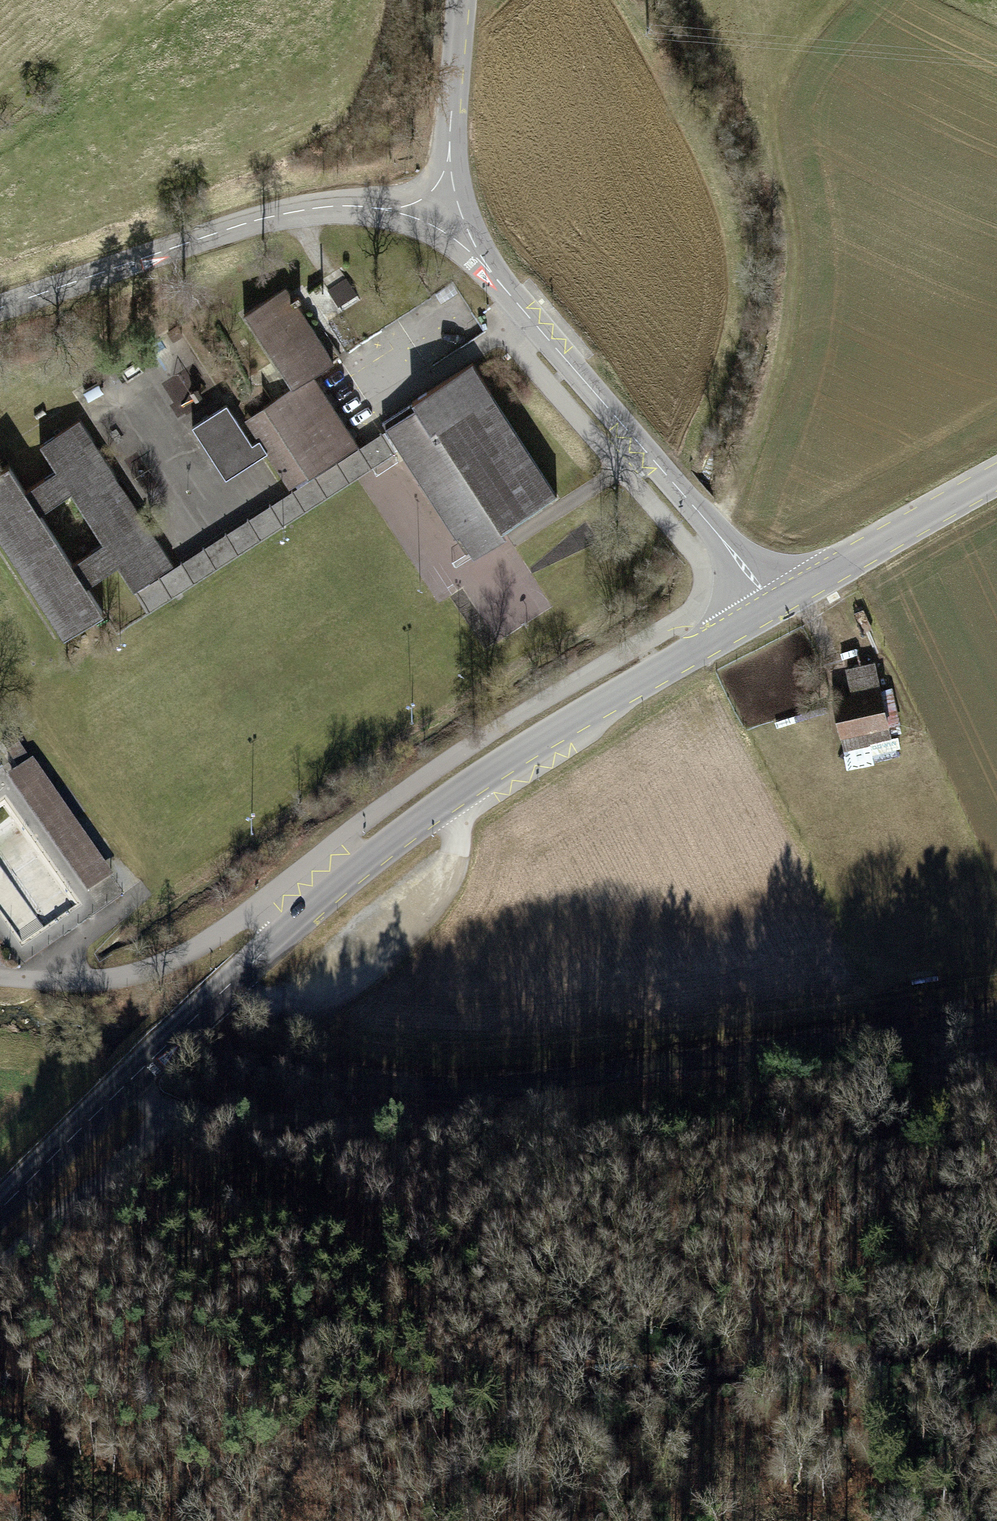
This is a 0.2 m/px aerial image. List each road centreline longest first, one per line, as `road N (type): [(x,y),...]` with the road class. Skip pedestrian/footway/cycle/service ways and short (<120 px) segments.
road 1 (secondary): [(772,606),(490,771),(371,859),(227,986),(0,1211)]
road 2 (track): [(132,1079),(191,1108),(482,1109),(996,1042)]
road 3 (track): [(996,1344),(619,1377),(397,1413),(281,1478),(263,1520)]
road 4 (track): [(711,528),(725,513),(761,427),(790,315),(798,219),(779,107),(803,49),(847,0)]
road 5 (tertiary): [(439,211),(772,606)]
road 6 (tertiary): [(0,308),(282,213),(340,205),(439,211)]
road 7 (track): [(243,915),(165,965),(94,981),(0,977)]
road 8 (secondary): [(996,477),(772,606)]
road 9 (tertiary): [(461,0),(439,211)]

